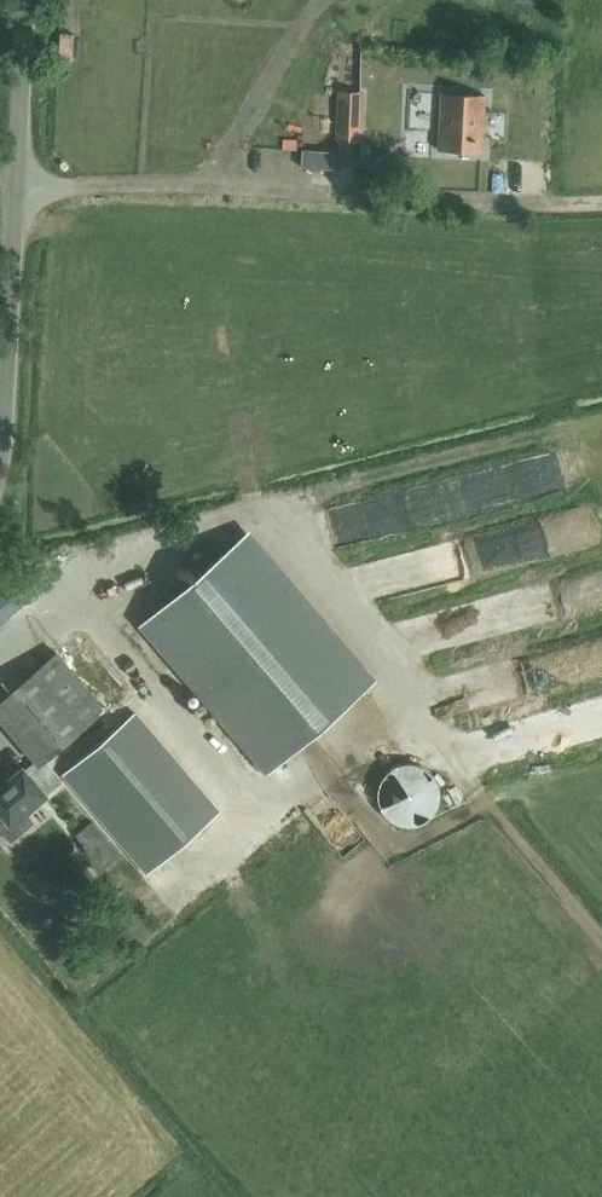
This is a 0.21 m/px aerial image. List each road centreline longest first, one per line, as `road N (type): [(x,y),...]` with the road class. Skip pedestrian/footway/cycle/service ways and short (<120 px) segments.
road 1 (unclassified): [(0,455),(26,0)]
road 2 (track): [(469,780),(601,938)]

